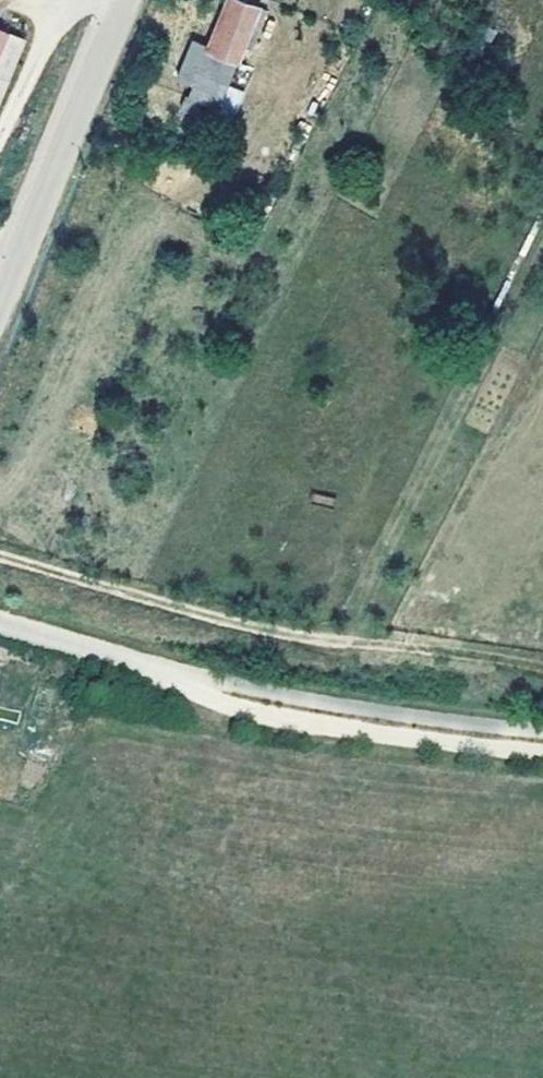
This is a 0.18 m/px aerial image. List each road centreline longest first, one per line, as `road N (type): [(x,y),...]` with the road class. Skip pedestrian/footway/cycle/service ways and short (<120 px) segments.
road 1 (track): [(0,558),(225,630),(501,677)]
road 2 (tertiary): [(124,0),(0,308)]

